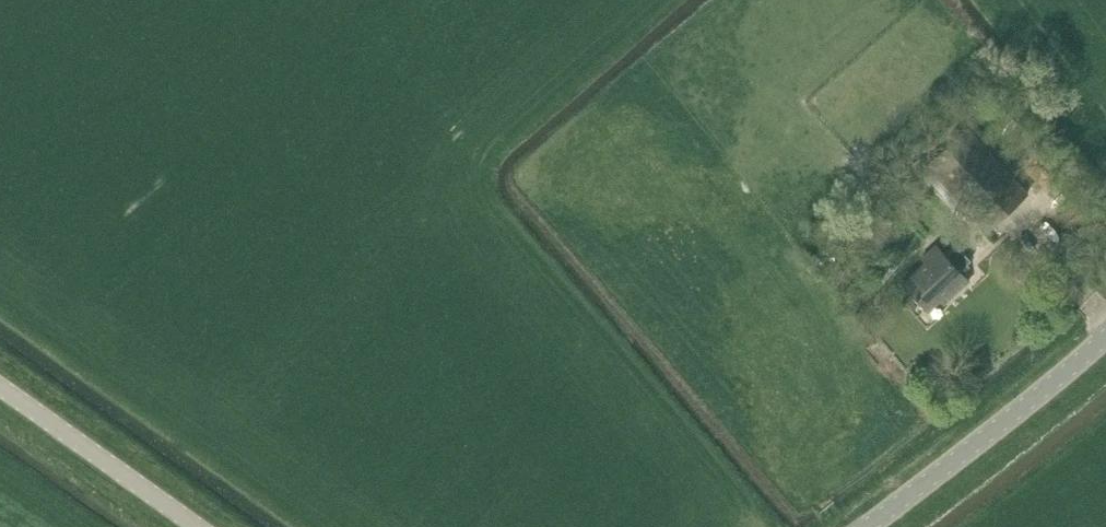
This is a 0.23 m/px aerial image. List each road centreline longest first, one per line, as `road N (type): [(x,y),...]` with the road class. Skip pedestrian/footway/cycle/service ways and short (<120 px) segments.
road 1 (tertiary): [(867,526),(1105,337)]
road 2 (tertiary): [(199,526),(0,385)]

